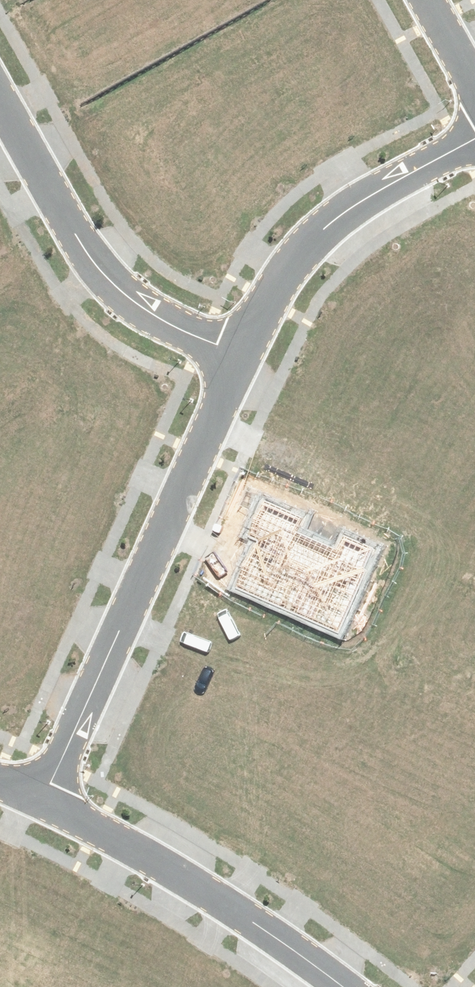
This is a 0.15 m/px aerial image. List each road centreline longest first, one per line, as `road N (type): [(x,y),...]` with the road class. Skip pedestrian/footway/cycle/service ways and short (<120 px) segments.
road 1 (residential): [(44,799),(237,358)]
road 2 (residential): [(237,358),(138,307),(102,273),(0,100)]
road 3 (residential): [(342,986),(157,860),(44,799)]
road 4 (residential): [(237,358),(304,249),(357,200),(474,137)]

